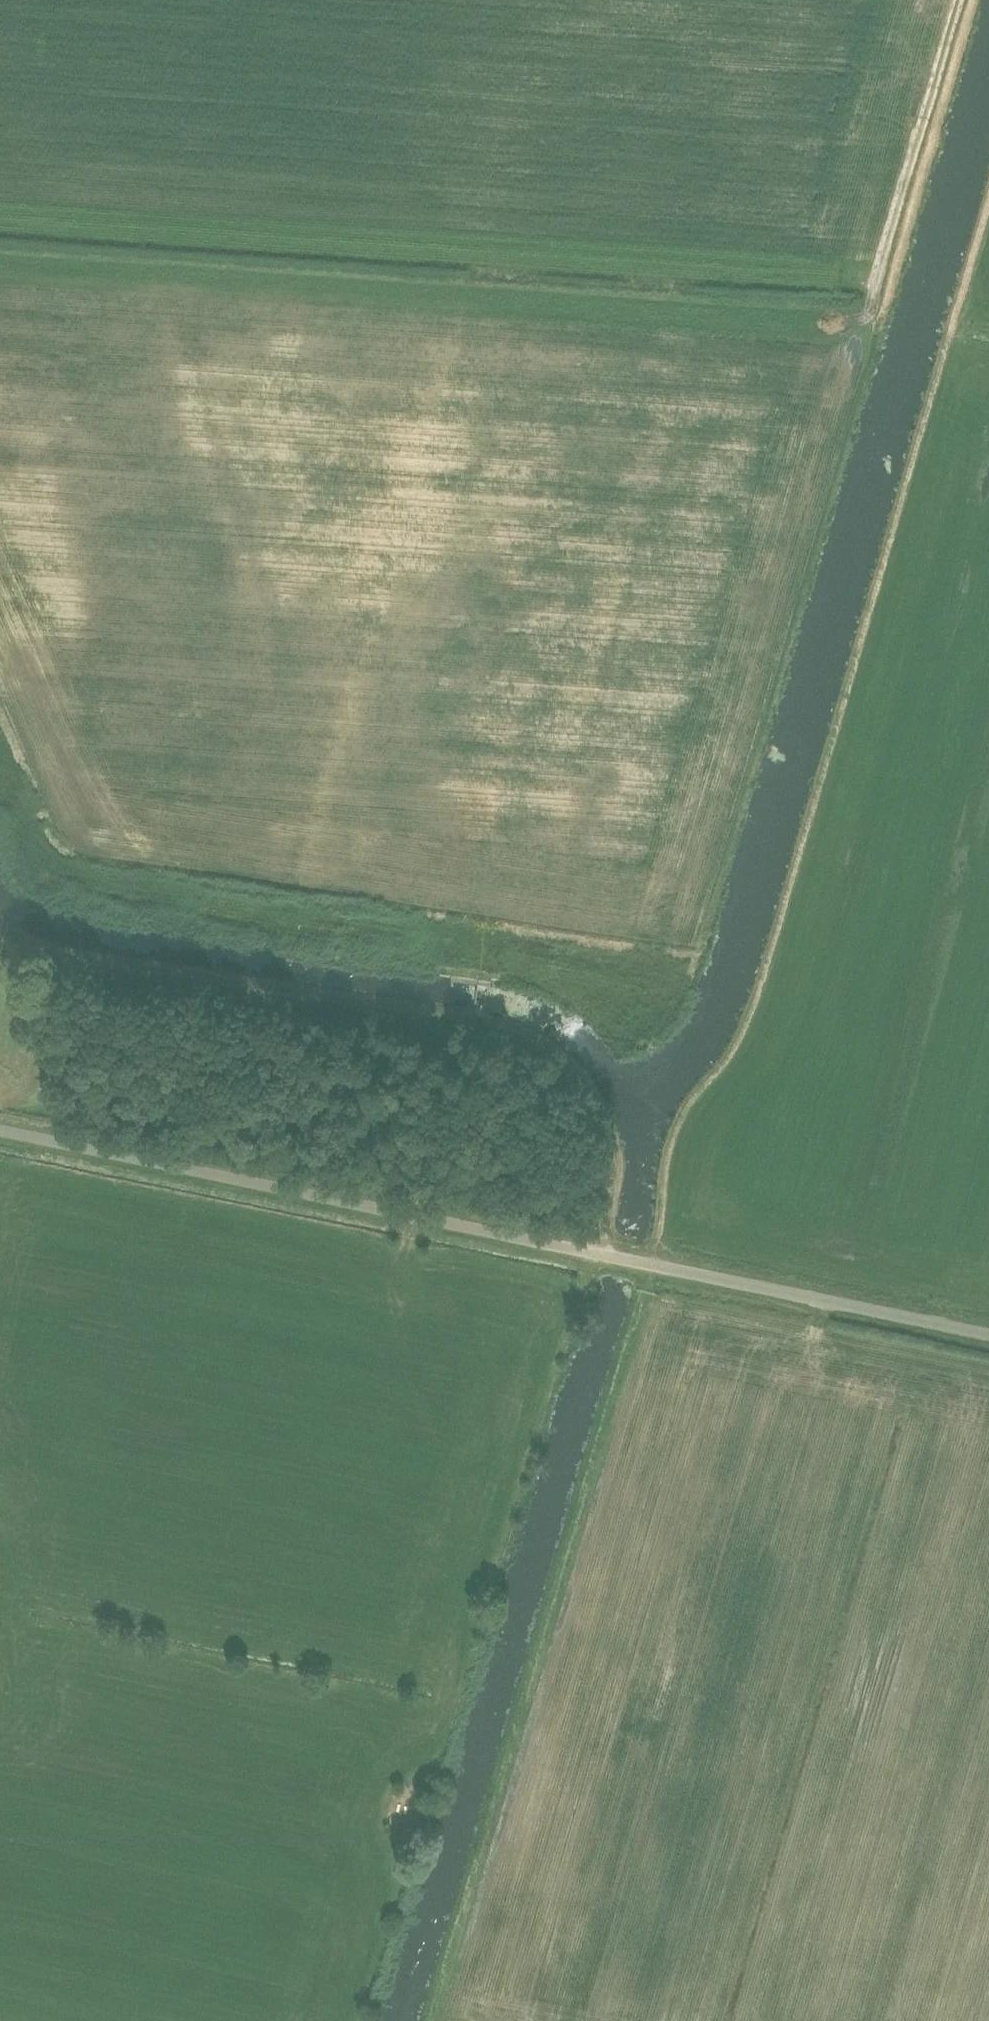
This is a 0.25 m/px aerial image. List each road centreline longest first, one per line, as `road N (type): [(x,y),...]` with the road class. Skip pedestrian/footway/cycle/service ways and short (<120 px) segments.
road 1 (unclassified): [(988,1332),(0,1133)]

